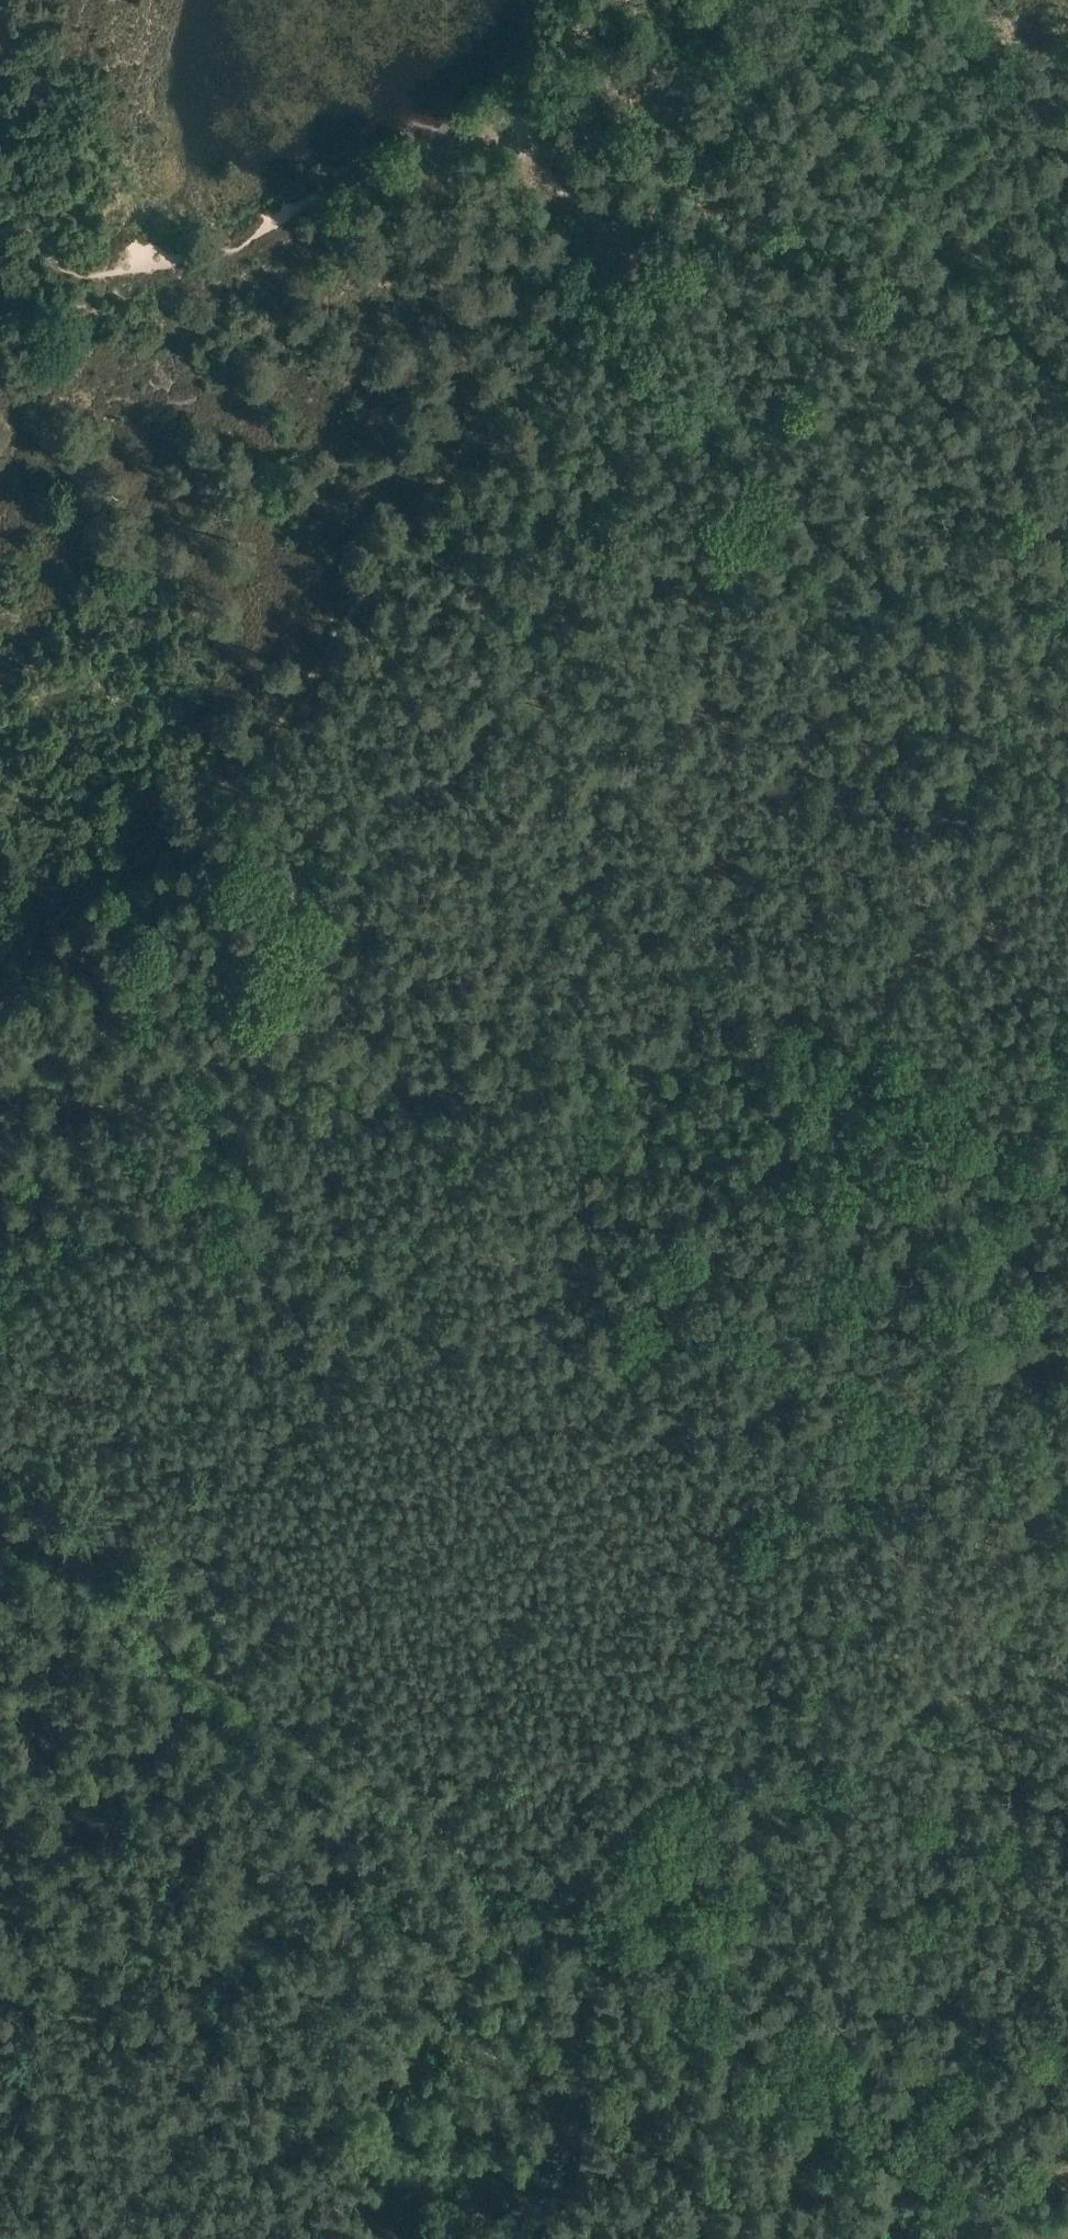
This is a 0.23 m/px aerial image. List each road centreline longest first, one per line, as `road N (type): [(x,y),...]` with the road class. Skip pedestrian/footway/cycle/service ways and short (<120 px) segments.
road 1 (track): [(0,1518),(942,2173),(958,2191),(961,2222)]
road 2 (track): [(961,2222),(1067,2141)]

